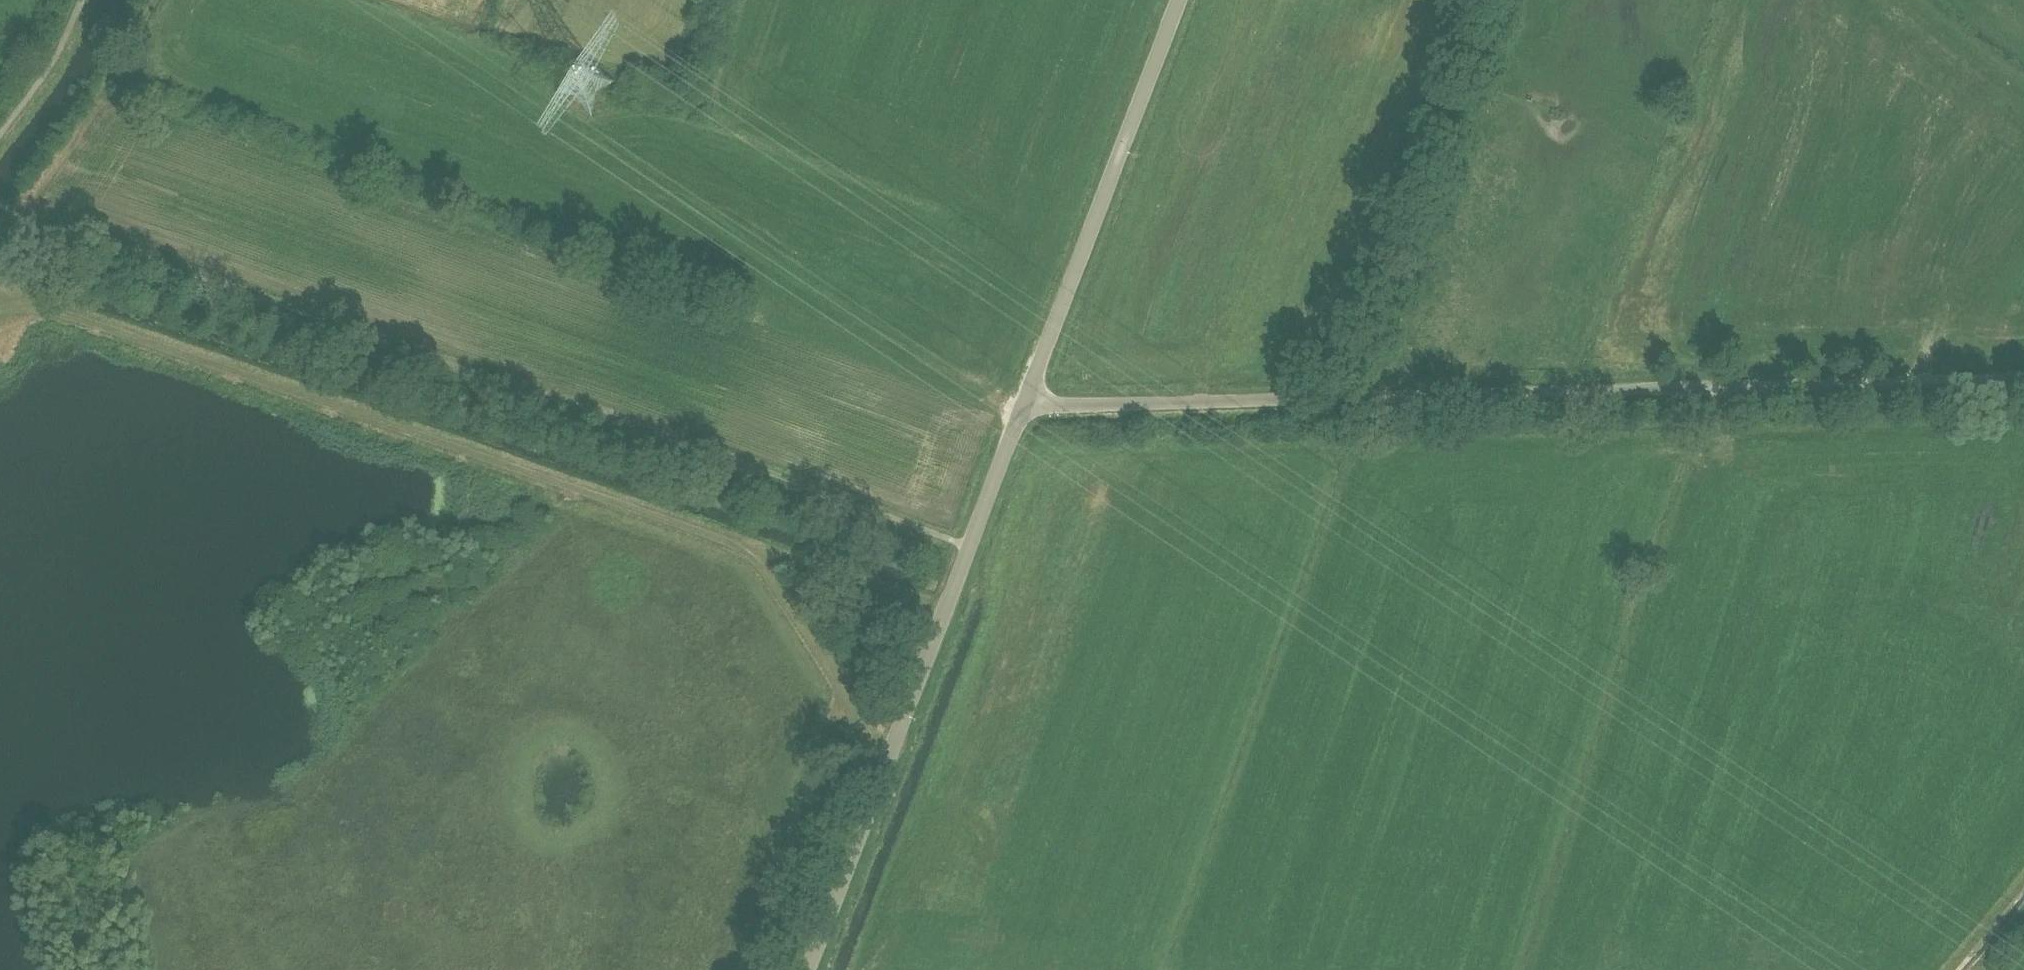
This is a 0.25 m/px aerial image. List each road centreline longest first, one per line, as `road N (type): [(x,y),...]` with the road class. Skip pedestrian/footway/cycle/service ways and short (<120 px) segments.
road 1 (unclassified): [(1026,406),(2023,379)]
road 2 (unclassified): [(973,546),(811,969)]
road 3 (unclassified): [(1026,406),(1181,0)]
road 4 (unclassified): [(973,546),(1026,406)]

